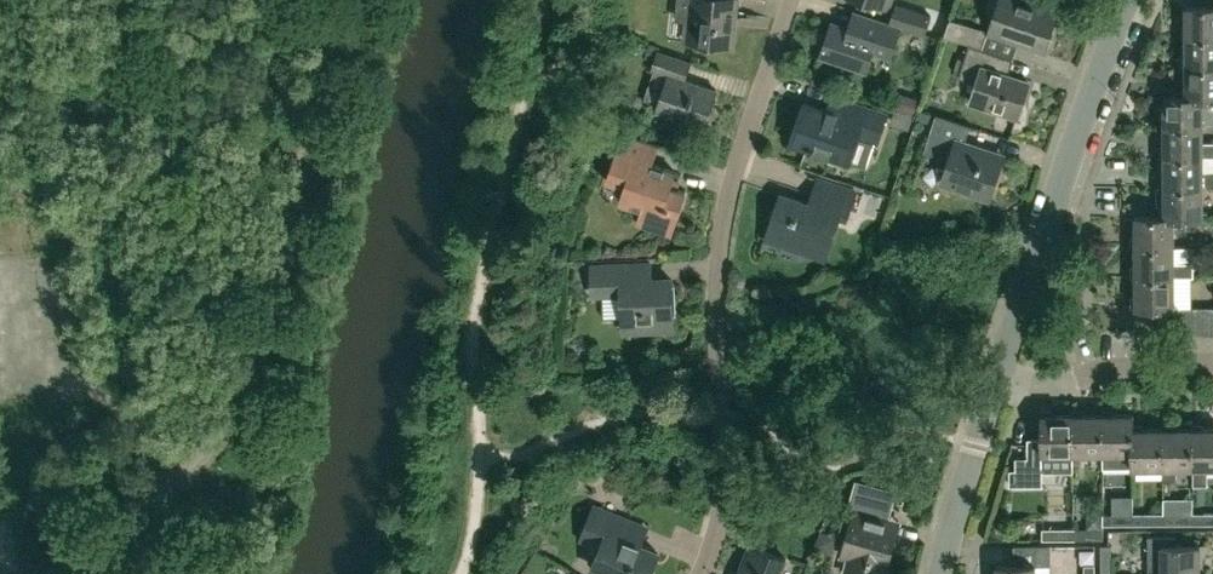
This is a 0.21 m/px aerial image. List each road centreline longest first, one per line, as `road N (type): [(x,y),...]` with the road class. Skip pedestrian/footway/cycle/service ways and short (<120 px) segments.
road 1 (residential): [(702,573),(714,553),(720,510),(729,195),(793,0)]
road 2 (residential): [(1002,376),(1129,0)]
road 3 (residential): [(1002,376),(1212,377)]
road 4 (residential): [(945,573),(1002,376)]

